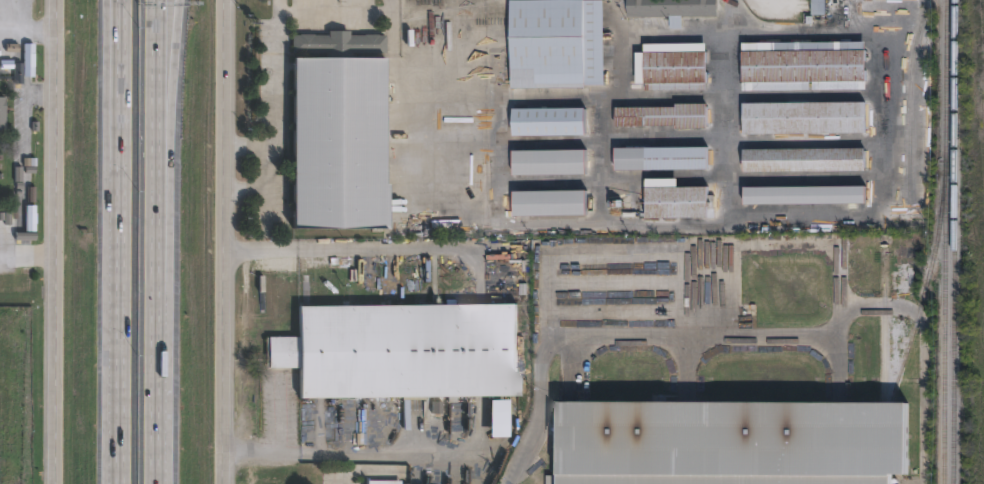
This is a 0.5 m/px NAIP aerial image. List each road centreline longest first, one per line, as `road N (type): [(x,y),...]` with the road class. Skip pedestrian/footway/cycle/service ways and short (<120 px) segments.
road 1 (secondary): [(222,483),(224,0)]
road 2 (secondary): [(55,0),(56,483)]
road 3 (motorway): [(116,54),(116,387)]
road 4 (motorway): [(157,228),(179,0)]
road 5 (motorway): [(157,228),(158,0)]
road 6 (motorway): [(158,387),(157,228)]

